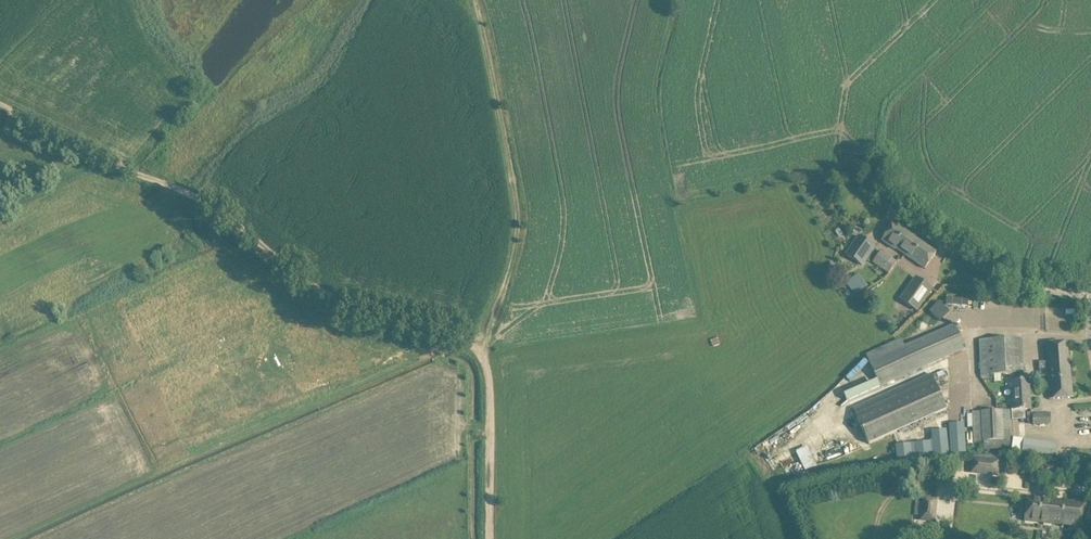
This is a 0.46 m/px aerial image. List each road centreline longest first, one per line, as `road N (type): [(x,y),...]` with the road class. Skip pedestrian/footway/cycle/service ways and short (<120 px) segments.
road 1 (track): [(483,358),(474,346),(339,304),(174,185),(0,111)]
road 2 (track): [(483,358),(518,224),(469,0)]
road 3 (unclassified): [(1090,289),(1004,270),(952,243),(913,209)]
road 4 (track): [(489,538),(483,358)]

